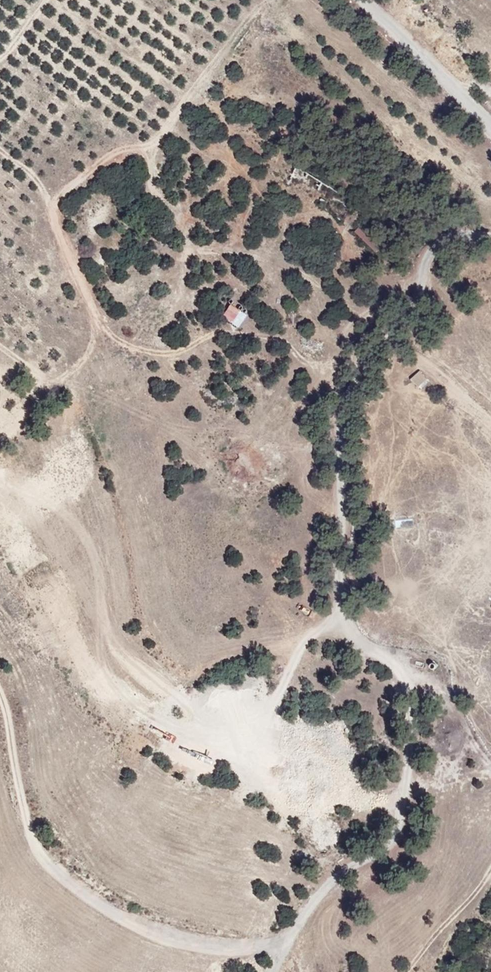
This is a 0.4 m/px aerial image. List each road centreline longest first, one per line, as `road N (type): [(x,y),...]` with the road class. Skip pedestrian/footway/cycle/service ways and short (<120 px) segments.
road 1 (track): [(490,238),(450,233),(435,241),(416,279),(334,365),(324,391),(347,487),(345,611),(356,635),(399,666),(411,684),(406,810),(387,850),(331,872),(270,971)]
road 2 (track): [(271,0),(153,144),(104,160),(59,194),(58,228),(95,317),(118,347),(181,350),(225,332),(281,339),(316,361),(344,355)]
road 3 (track): [(292,937),(262,948),(194,943),(138,925),(80,891),(50,865),(26,824),(0,693)]

